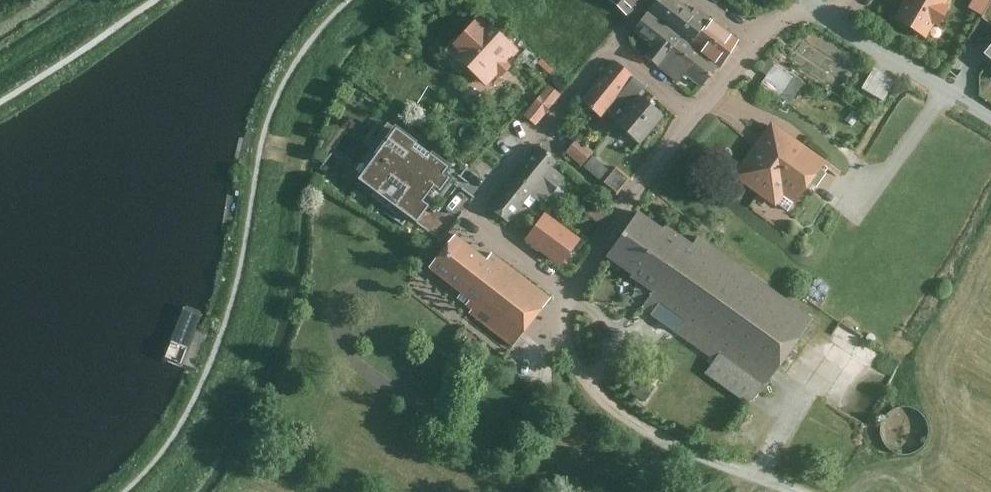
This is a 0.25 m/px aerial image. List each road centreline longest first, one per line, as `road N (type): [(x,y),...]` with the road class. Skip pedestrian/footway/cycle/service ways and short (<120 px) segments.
road 1 (residential): [(569,296),(471,224),(617,47)]
road 2 (residential): [(797,491),(631,425),(600,398),(569,341),(569,296)]
road 3 (residential): [(569,296),(695,115)]
road 4 (residential): [(827,17),(990,117)]

